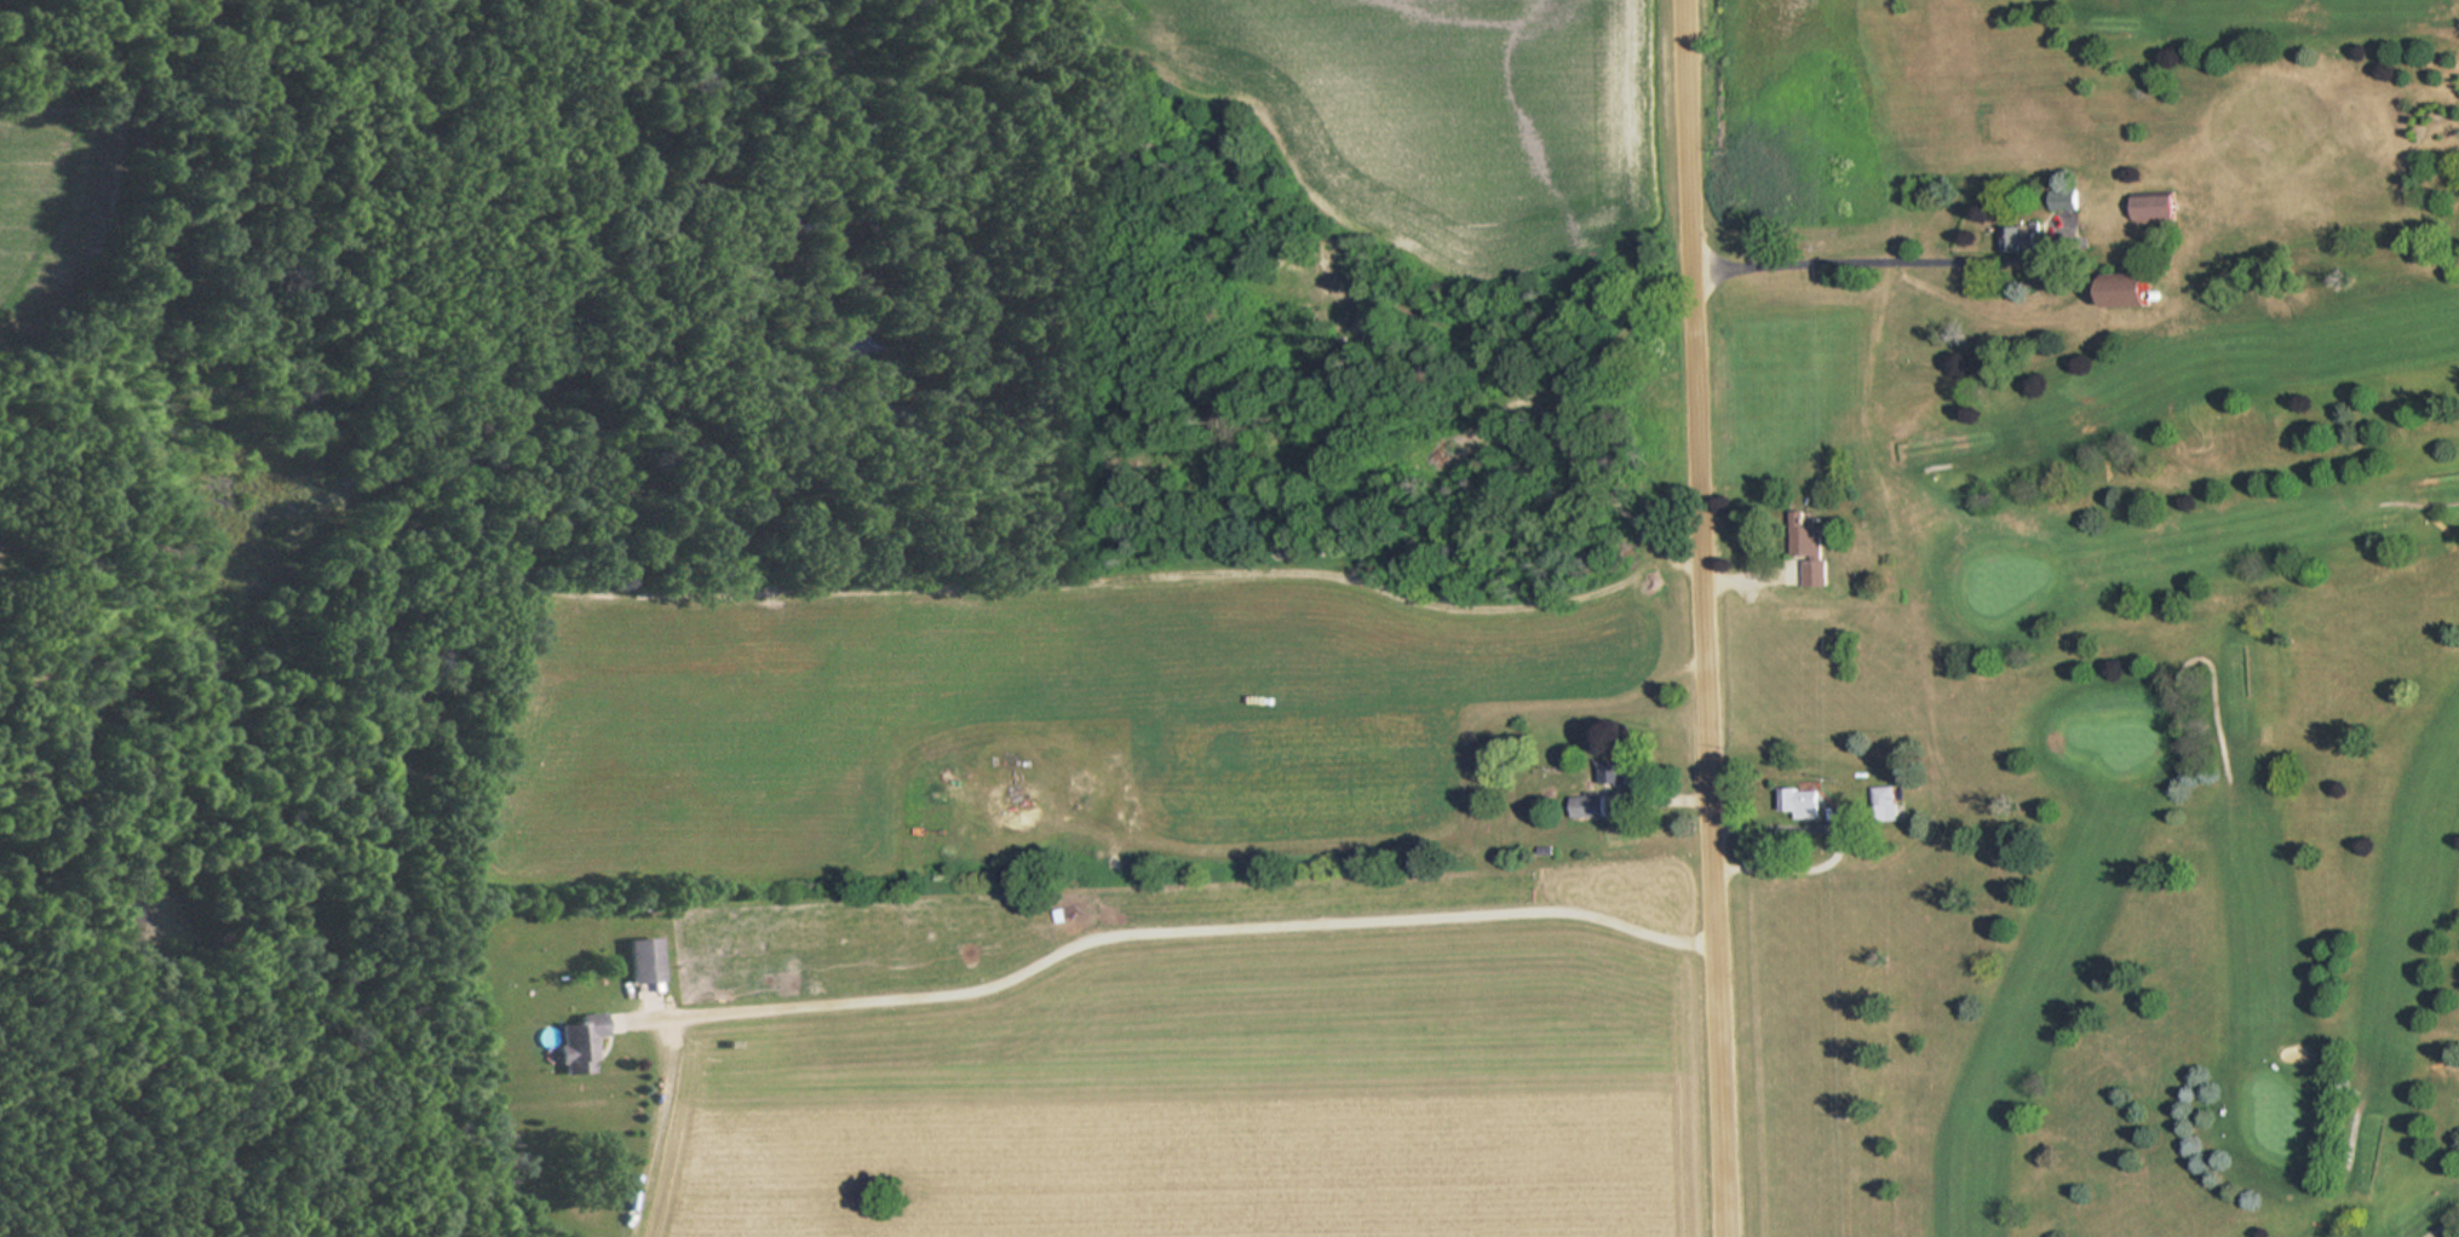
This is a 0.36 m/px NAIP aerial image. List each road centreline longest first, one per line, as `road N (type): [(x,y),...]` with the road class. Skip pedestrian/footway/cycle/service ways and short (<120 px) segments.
road 1 (residential): [(1727,1236),(1700,445),(1694,0)]

